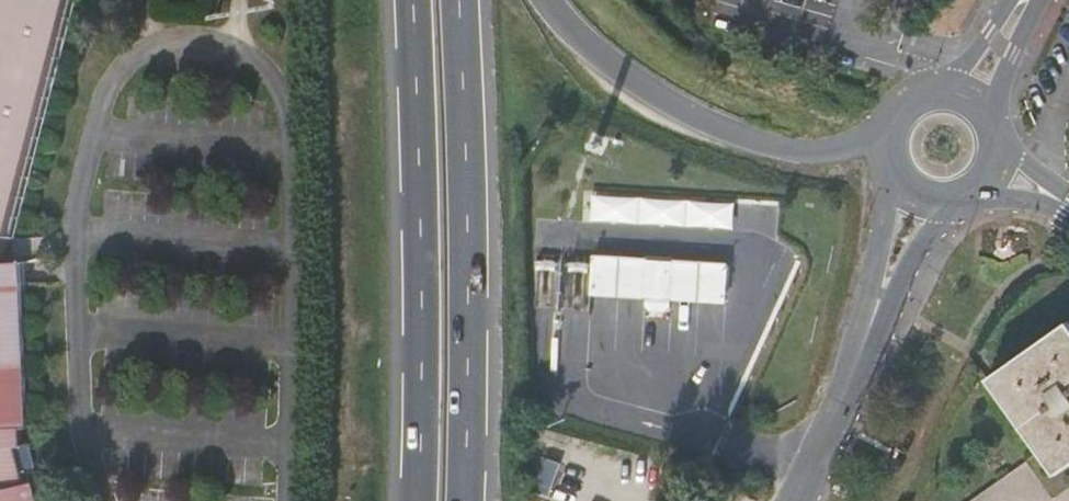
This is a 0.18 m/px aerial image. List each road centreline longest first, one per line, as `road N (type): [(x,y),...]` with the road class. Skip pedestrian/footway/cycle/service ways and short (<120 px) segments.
road 1 (trunk): [(465,500),(458,0)]
road 2 (track): [(317,0),(324,500)]
road 3 (trunk): [(413,0),(419,500)]
road 4 (trunk): [(890,141),(808,151),(727,132),(634,83),(549,0)]
road 5 (secondary): [(798,500),(923,196)]
road 6 (secondary): [(991,118),(1035,0)]

